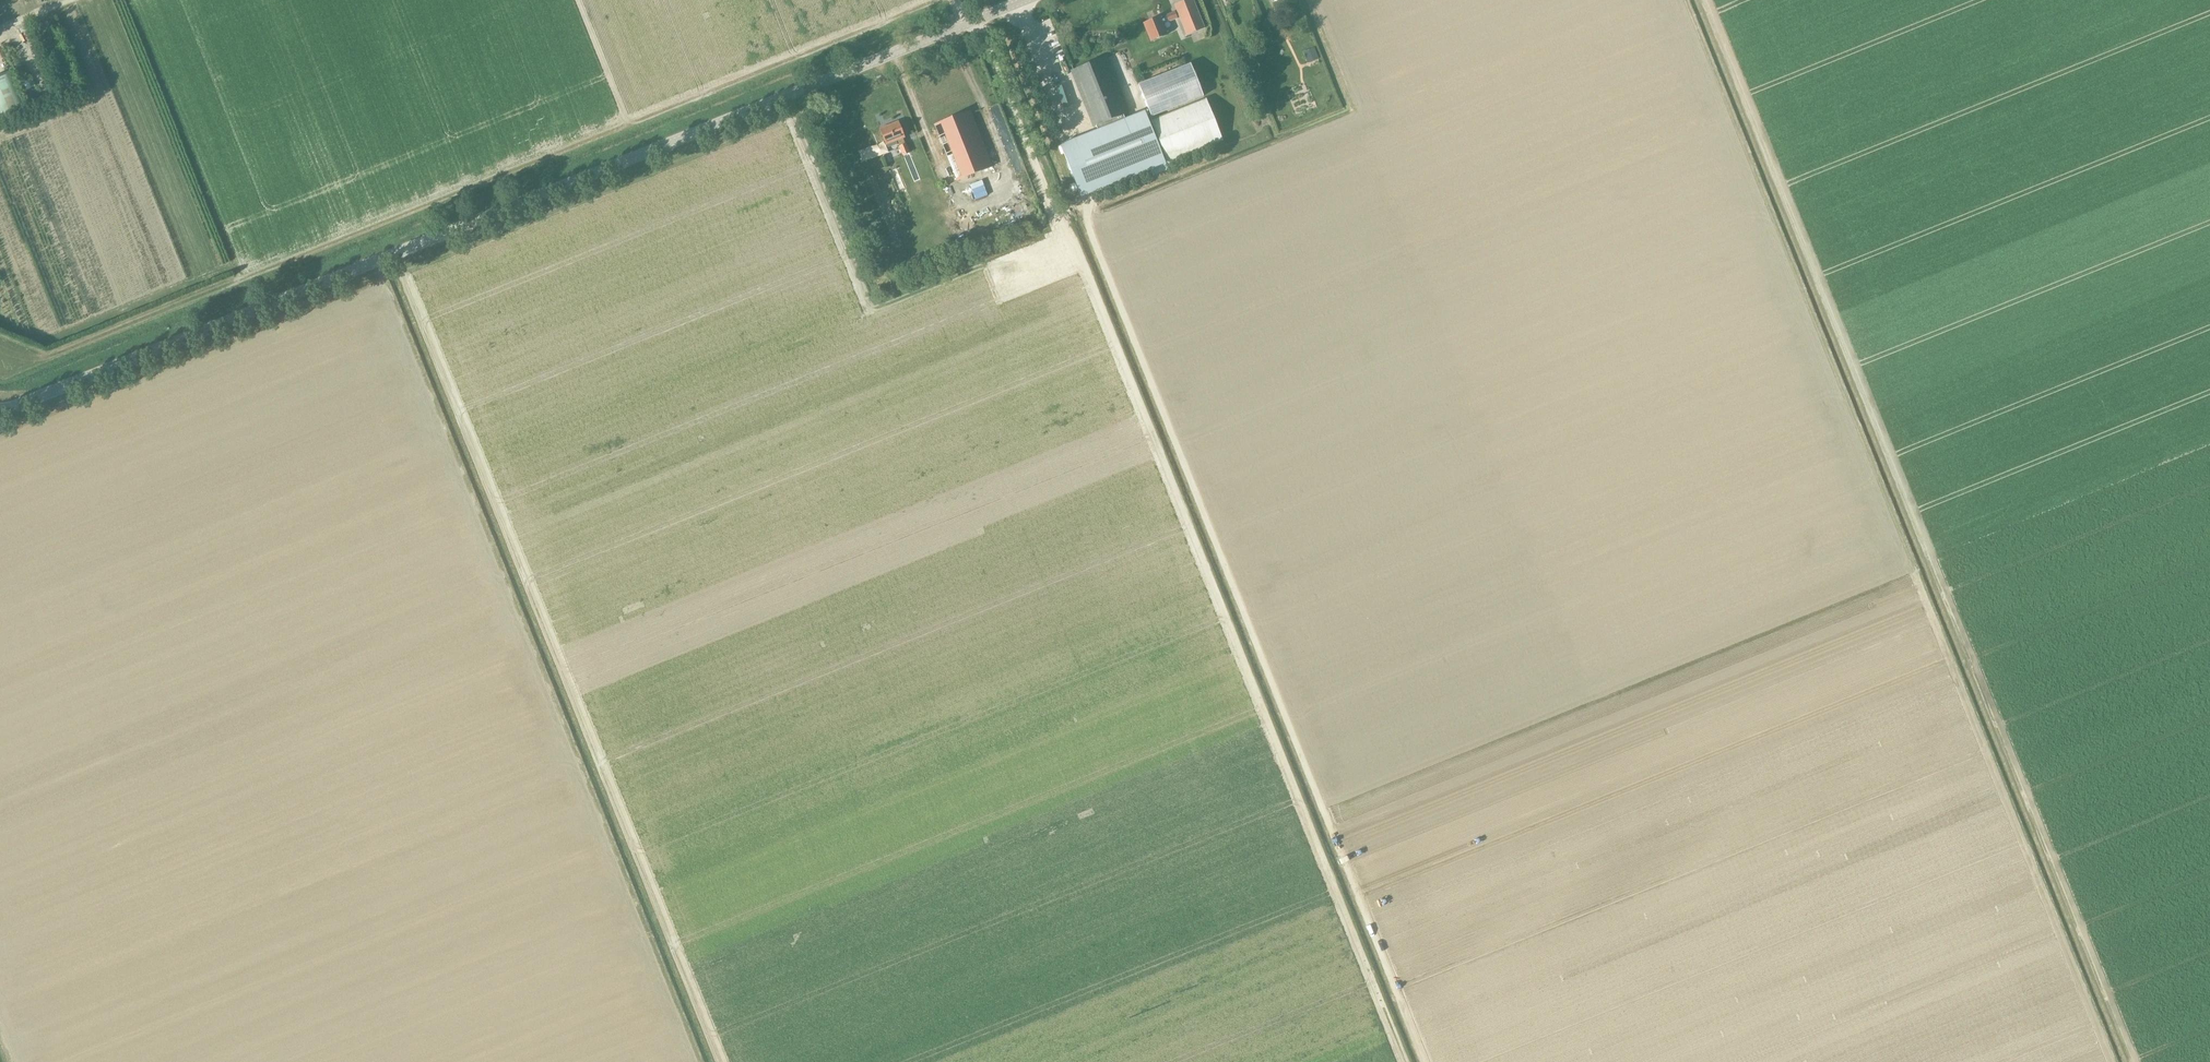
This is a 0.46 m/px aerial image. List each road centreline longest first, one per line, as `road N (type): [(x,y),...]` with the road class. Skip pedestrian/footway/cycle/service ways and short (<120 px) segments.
road 1 (unclassified): [(0,411),(1024,0)]

